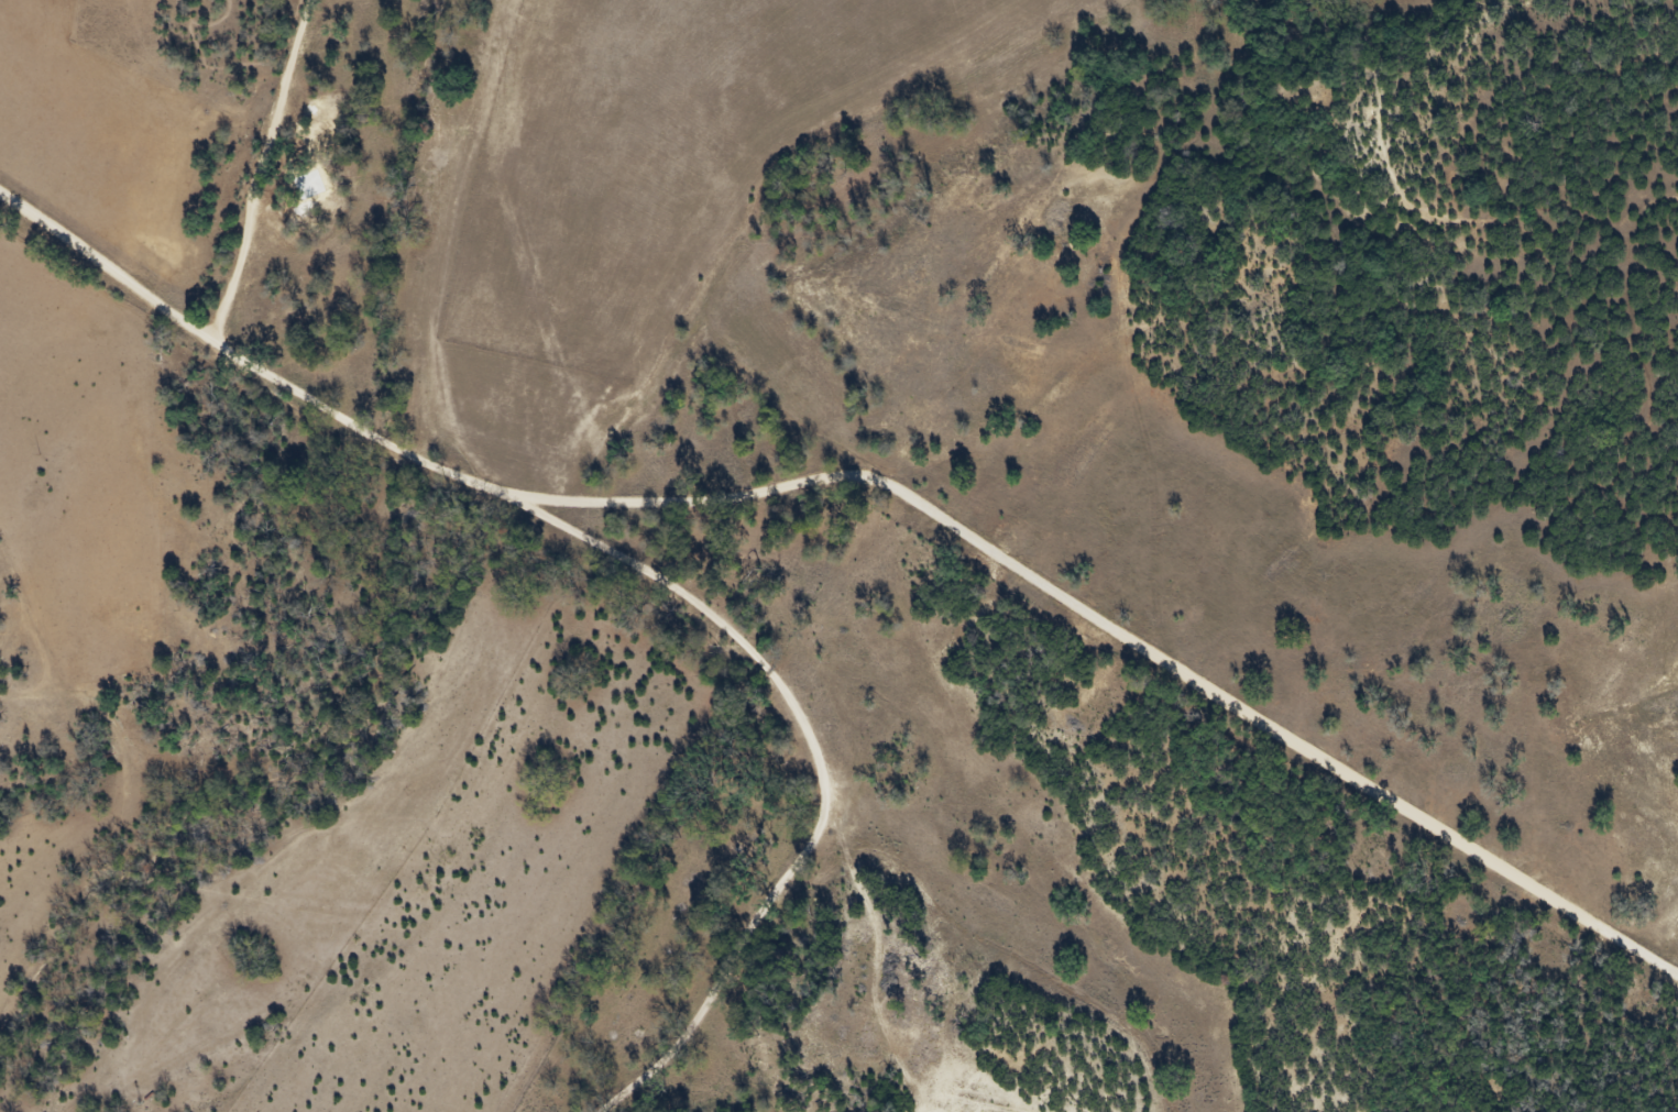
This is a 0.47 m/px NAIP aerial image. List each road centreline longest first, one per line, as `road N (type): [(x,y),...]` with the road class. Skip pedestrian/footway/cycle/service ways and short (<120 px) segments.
road 1 (residential): [(0,250),(34,263),(173,362),(241,467),(217,781)]

